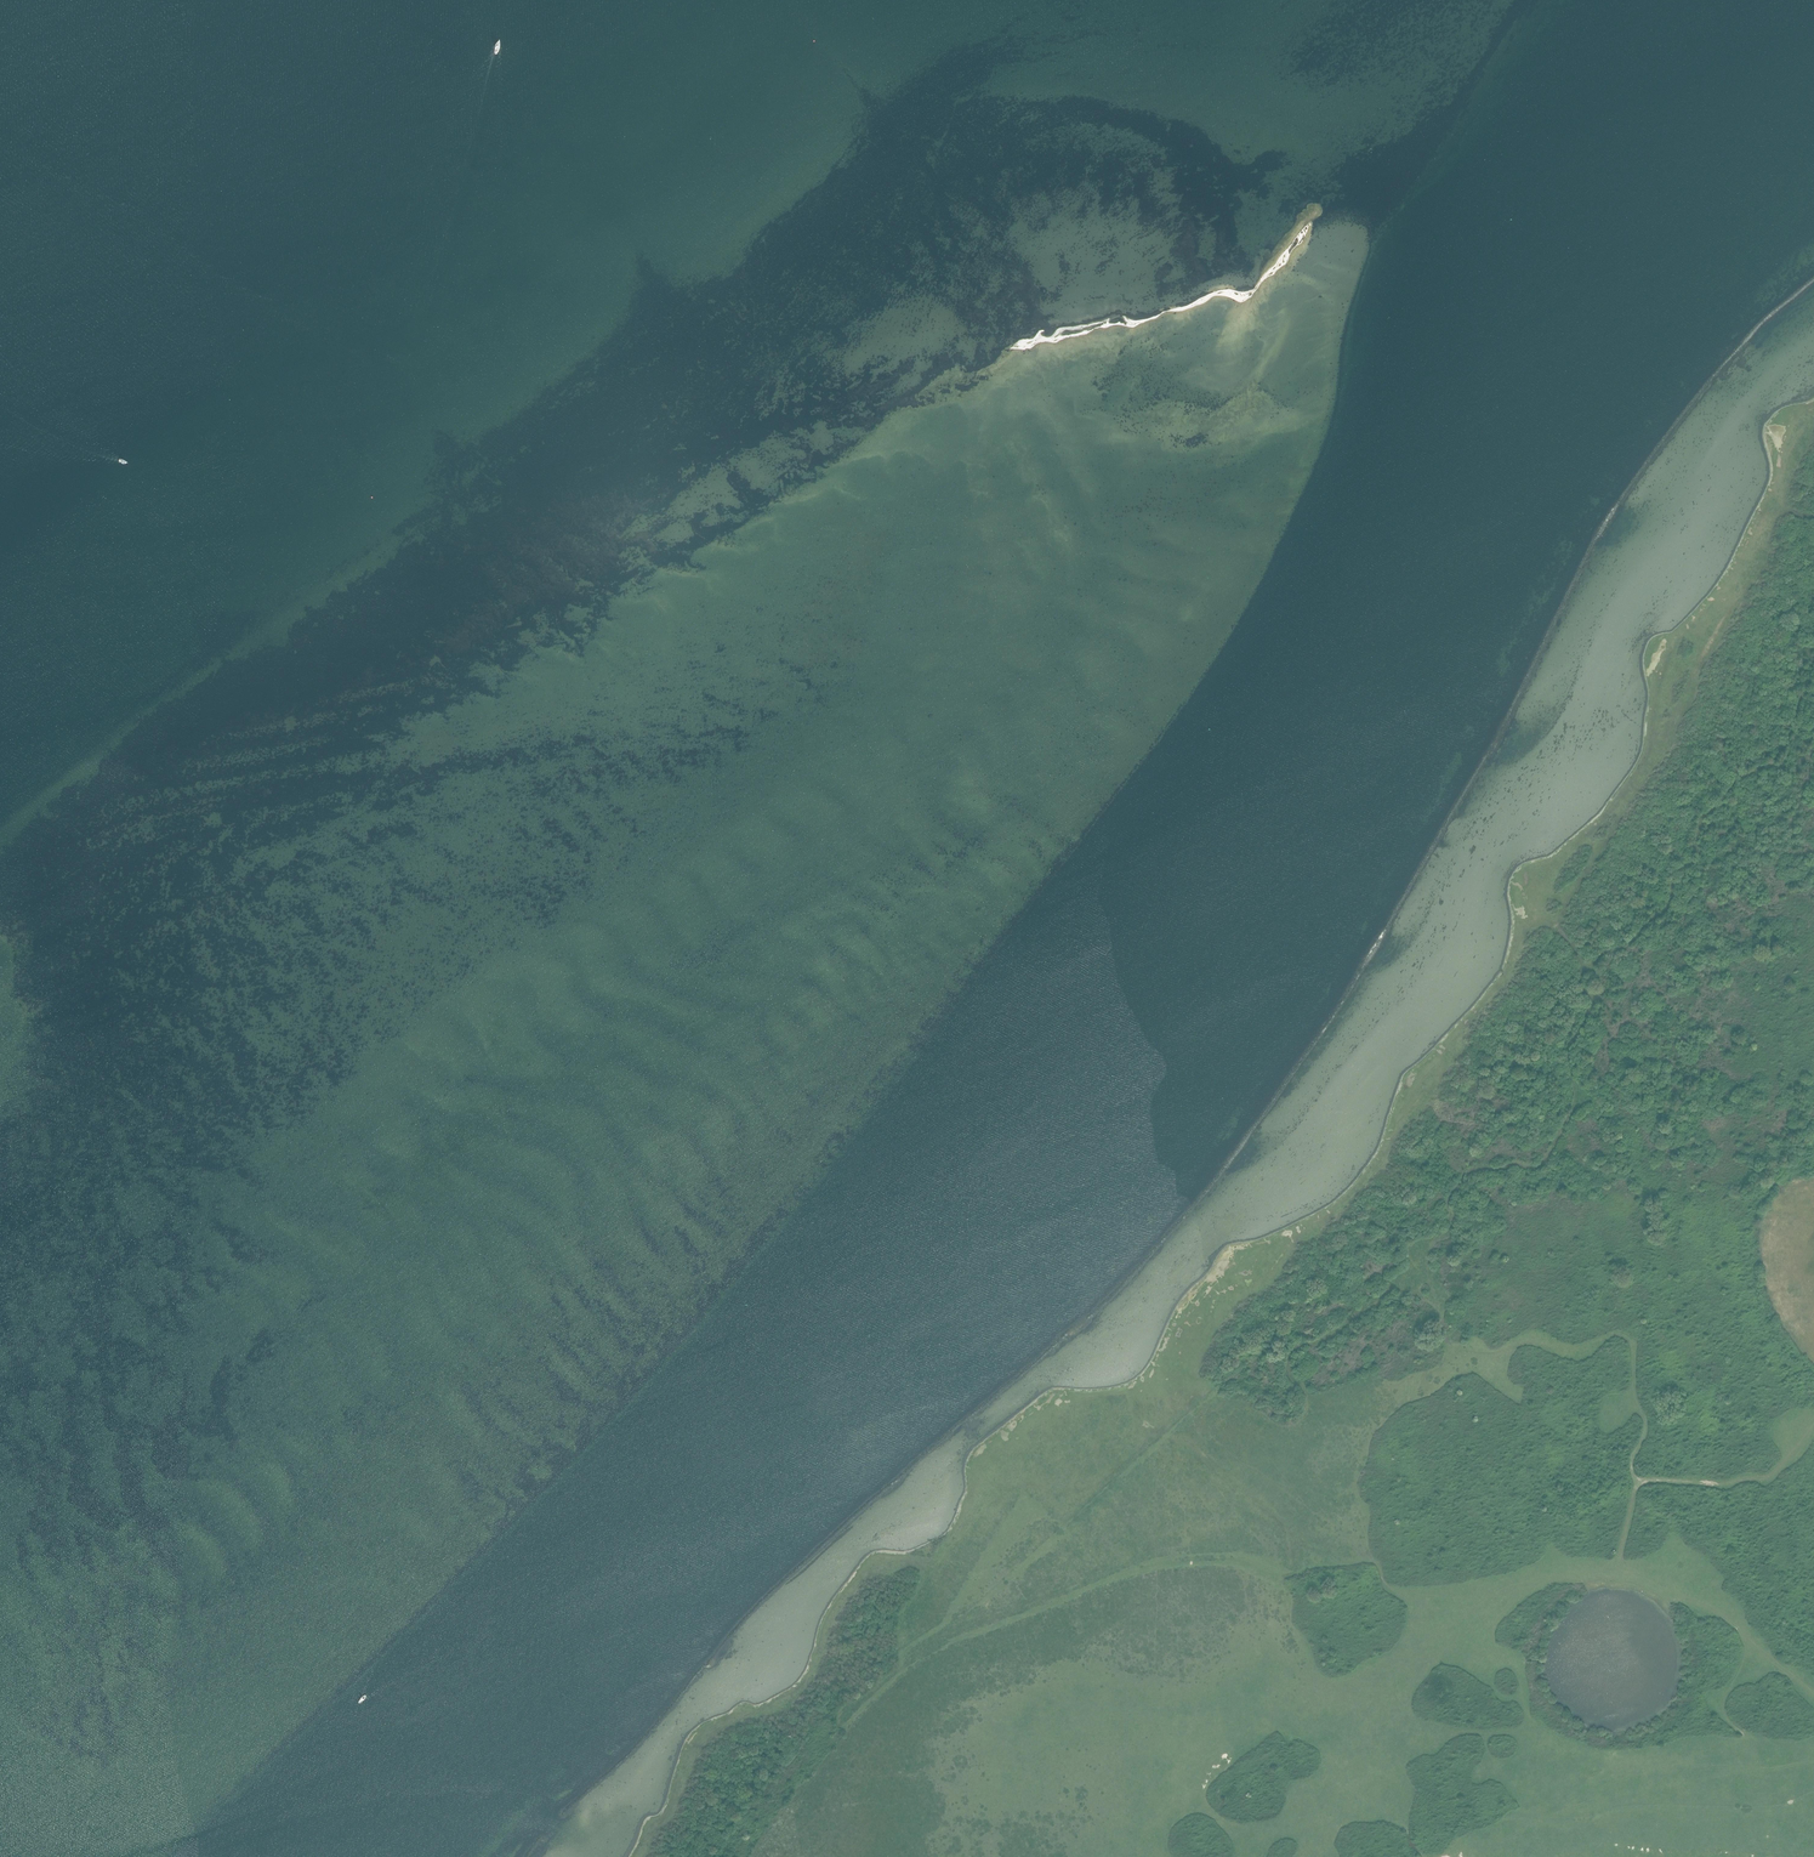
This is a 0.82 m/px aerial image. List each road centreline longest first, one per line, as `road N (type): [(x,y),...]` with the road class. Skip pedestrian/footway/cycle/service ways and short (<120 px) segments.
road 1 (track): [(1813,1787),(1620,1792),(1504,1838),(1477,1856)]

